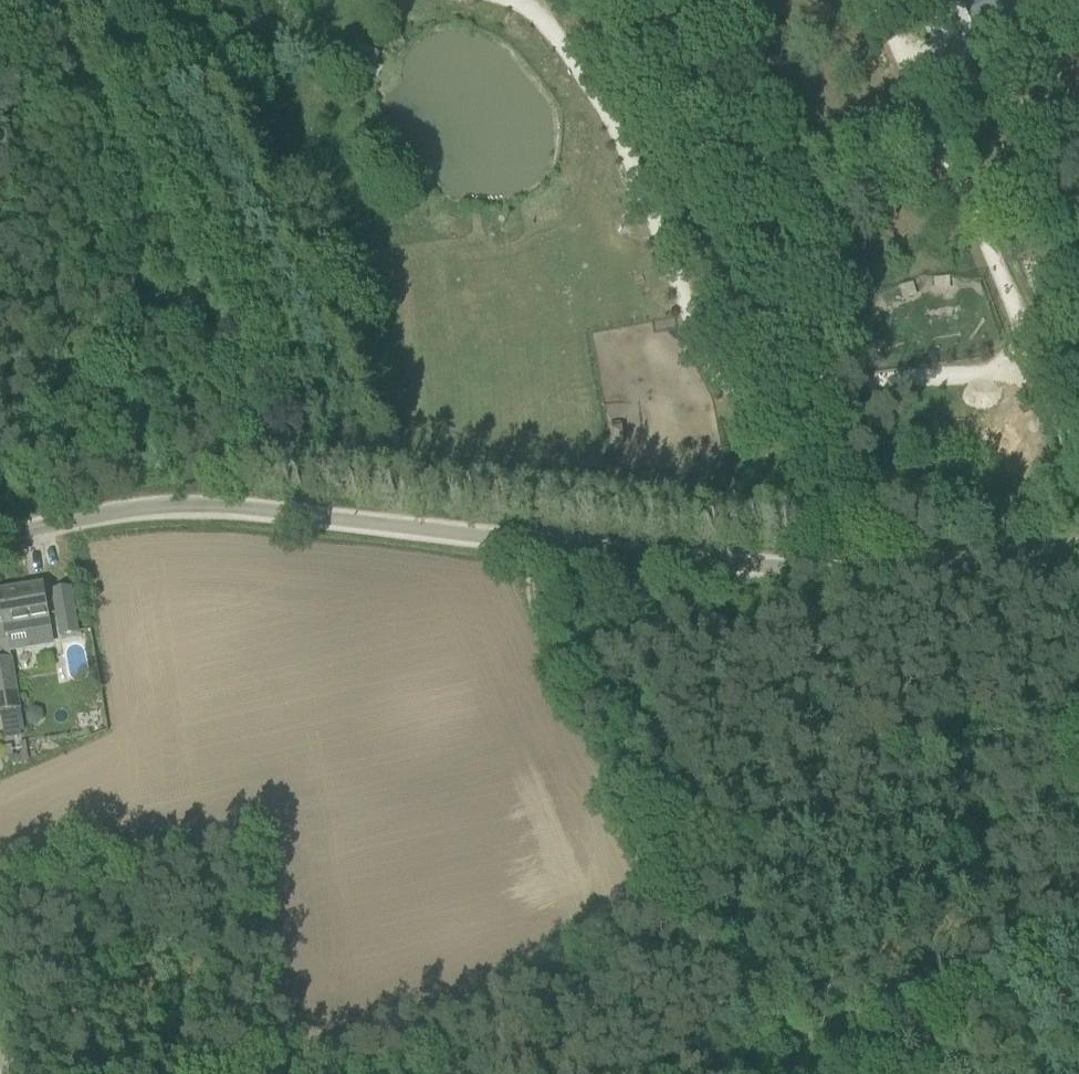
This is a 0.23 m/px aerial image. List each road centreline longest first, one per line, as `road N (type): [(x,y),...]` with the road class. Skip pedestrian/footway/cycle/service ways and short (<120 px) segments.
road 1 (residential): [(0,536),(168,500),(242,500),(539,543)]
road 2 (unclassified): [(539,543),(759,567),(927,567),(1078,552)]

